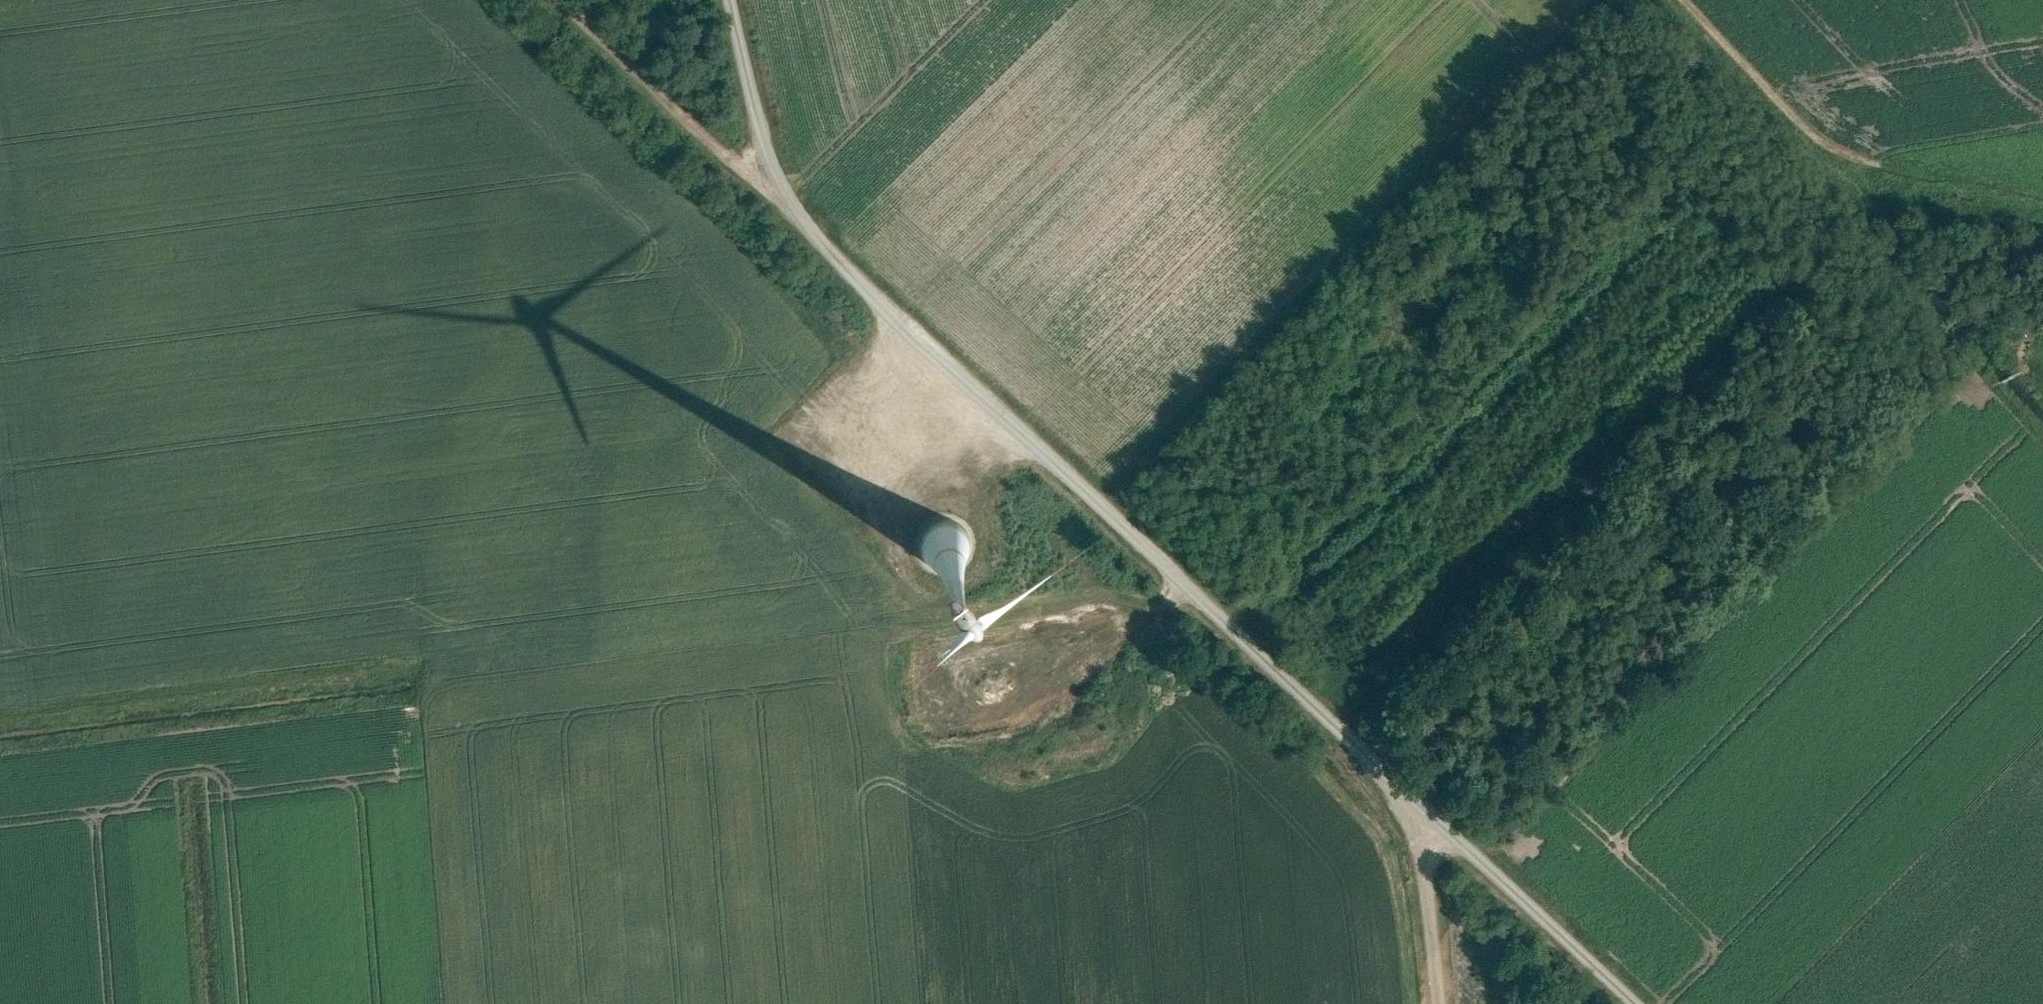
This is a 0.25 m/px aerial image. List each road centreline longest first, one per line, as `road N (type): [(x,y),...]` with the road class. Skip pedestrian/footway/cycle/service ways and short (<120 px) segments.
road 1 (track): [(1615,1003),(904,326),(776,194),(730,0)]
road 2 (track): [(776,194),(562,0)]
road 3 (track): [(1415,815),(1432,1003)]

